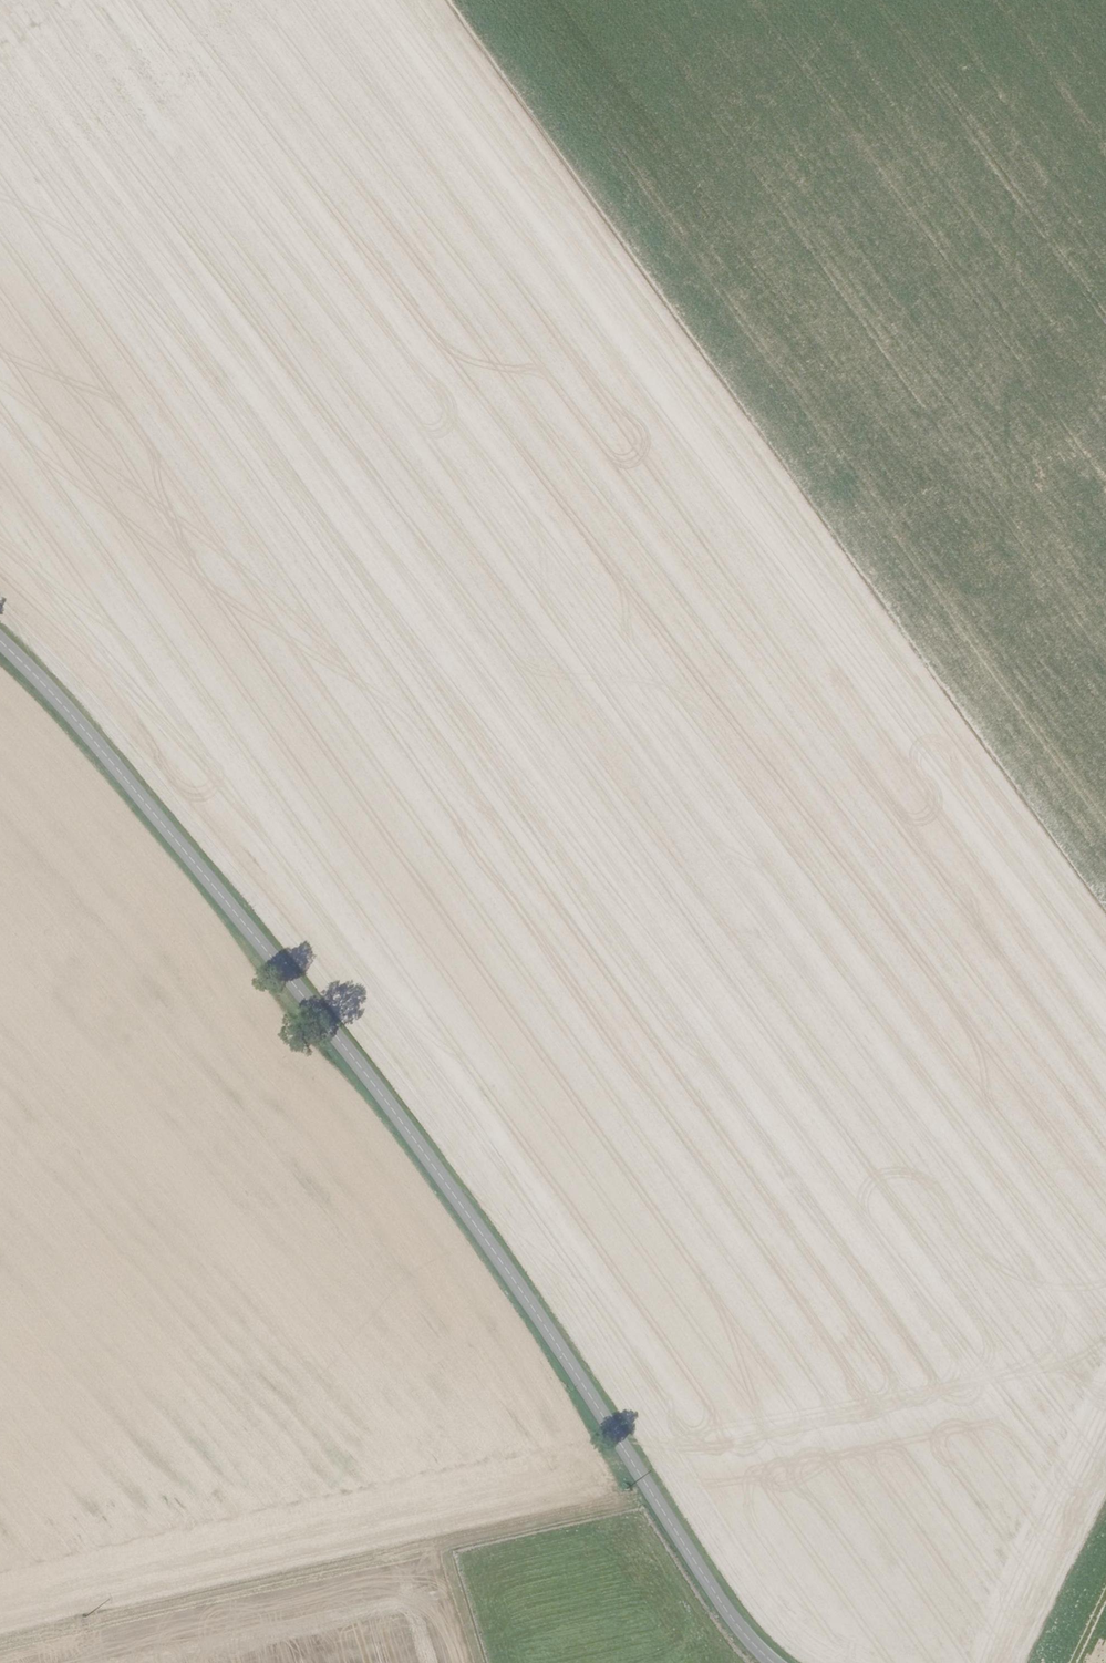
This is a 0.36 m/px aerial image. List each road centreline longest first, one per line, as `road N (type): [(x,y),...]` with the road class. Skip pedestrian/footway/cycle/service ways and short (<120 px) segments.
road 1 (tertiary): [(775,1662),(736,1625),(379,1088),(76,720),(0,640)]

